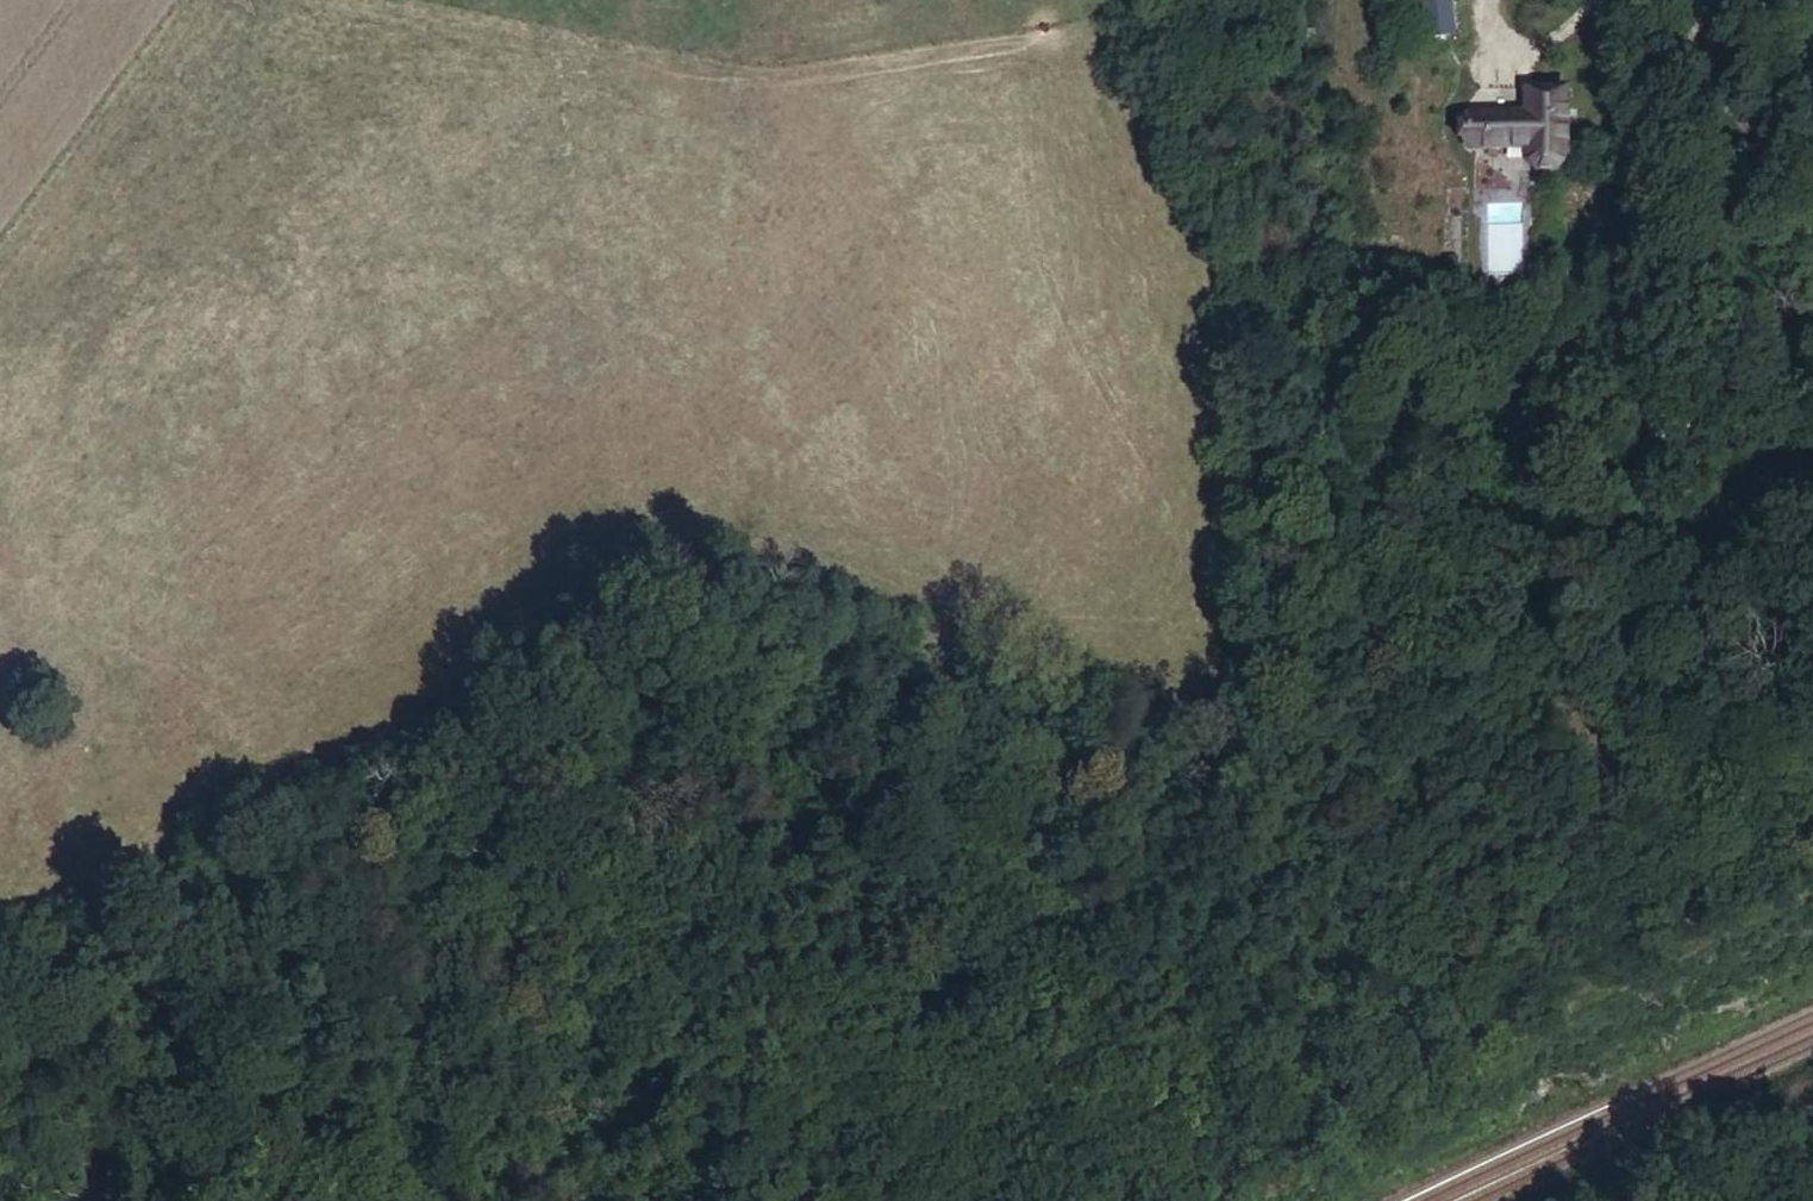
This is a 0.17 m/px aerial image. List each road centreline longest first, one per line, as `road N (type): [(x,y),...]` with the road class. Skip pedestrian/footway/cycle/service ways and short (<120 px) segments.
road 1 (track): [(1812,269),(1719,126),(1682,0)]

